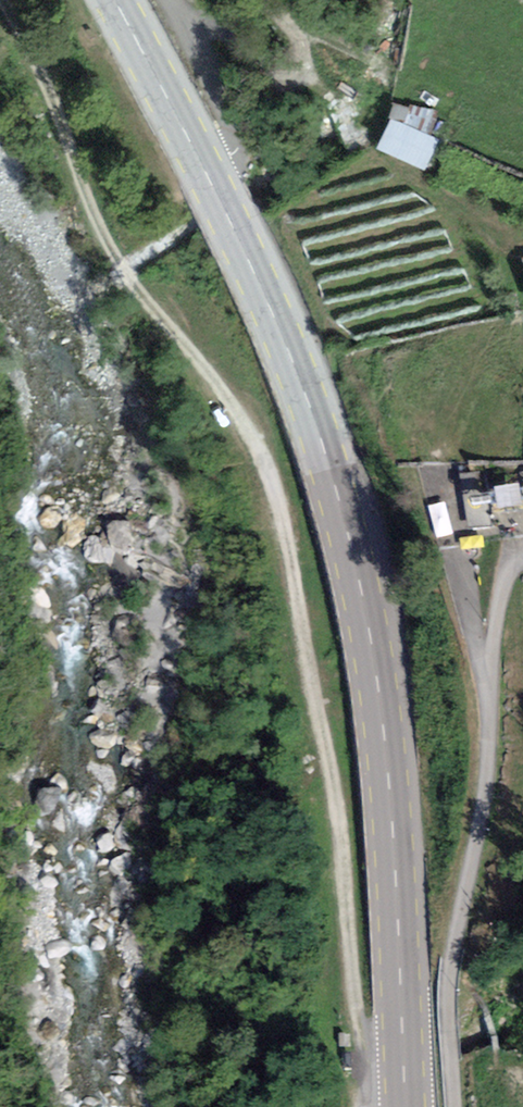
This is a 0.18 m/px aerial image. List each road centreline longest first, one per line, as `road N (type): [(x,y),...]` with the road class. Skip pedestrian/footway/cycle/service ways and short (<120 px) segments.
road 1 (track): [(0,0),(47,90),(110,249),(231,404),(277,498),(333,790),(366,1106)]
road 2 (secondary): [(115,0),(259,280),(341,507),(386,754),(406,1106)]
road 3 (track): [(181,17),(227,36),(275,79),(292,83),(310,61),(268,0)]

